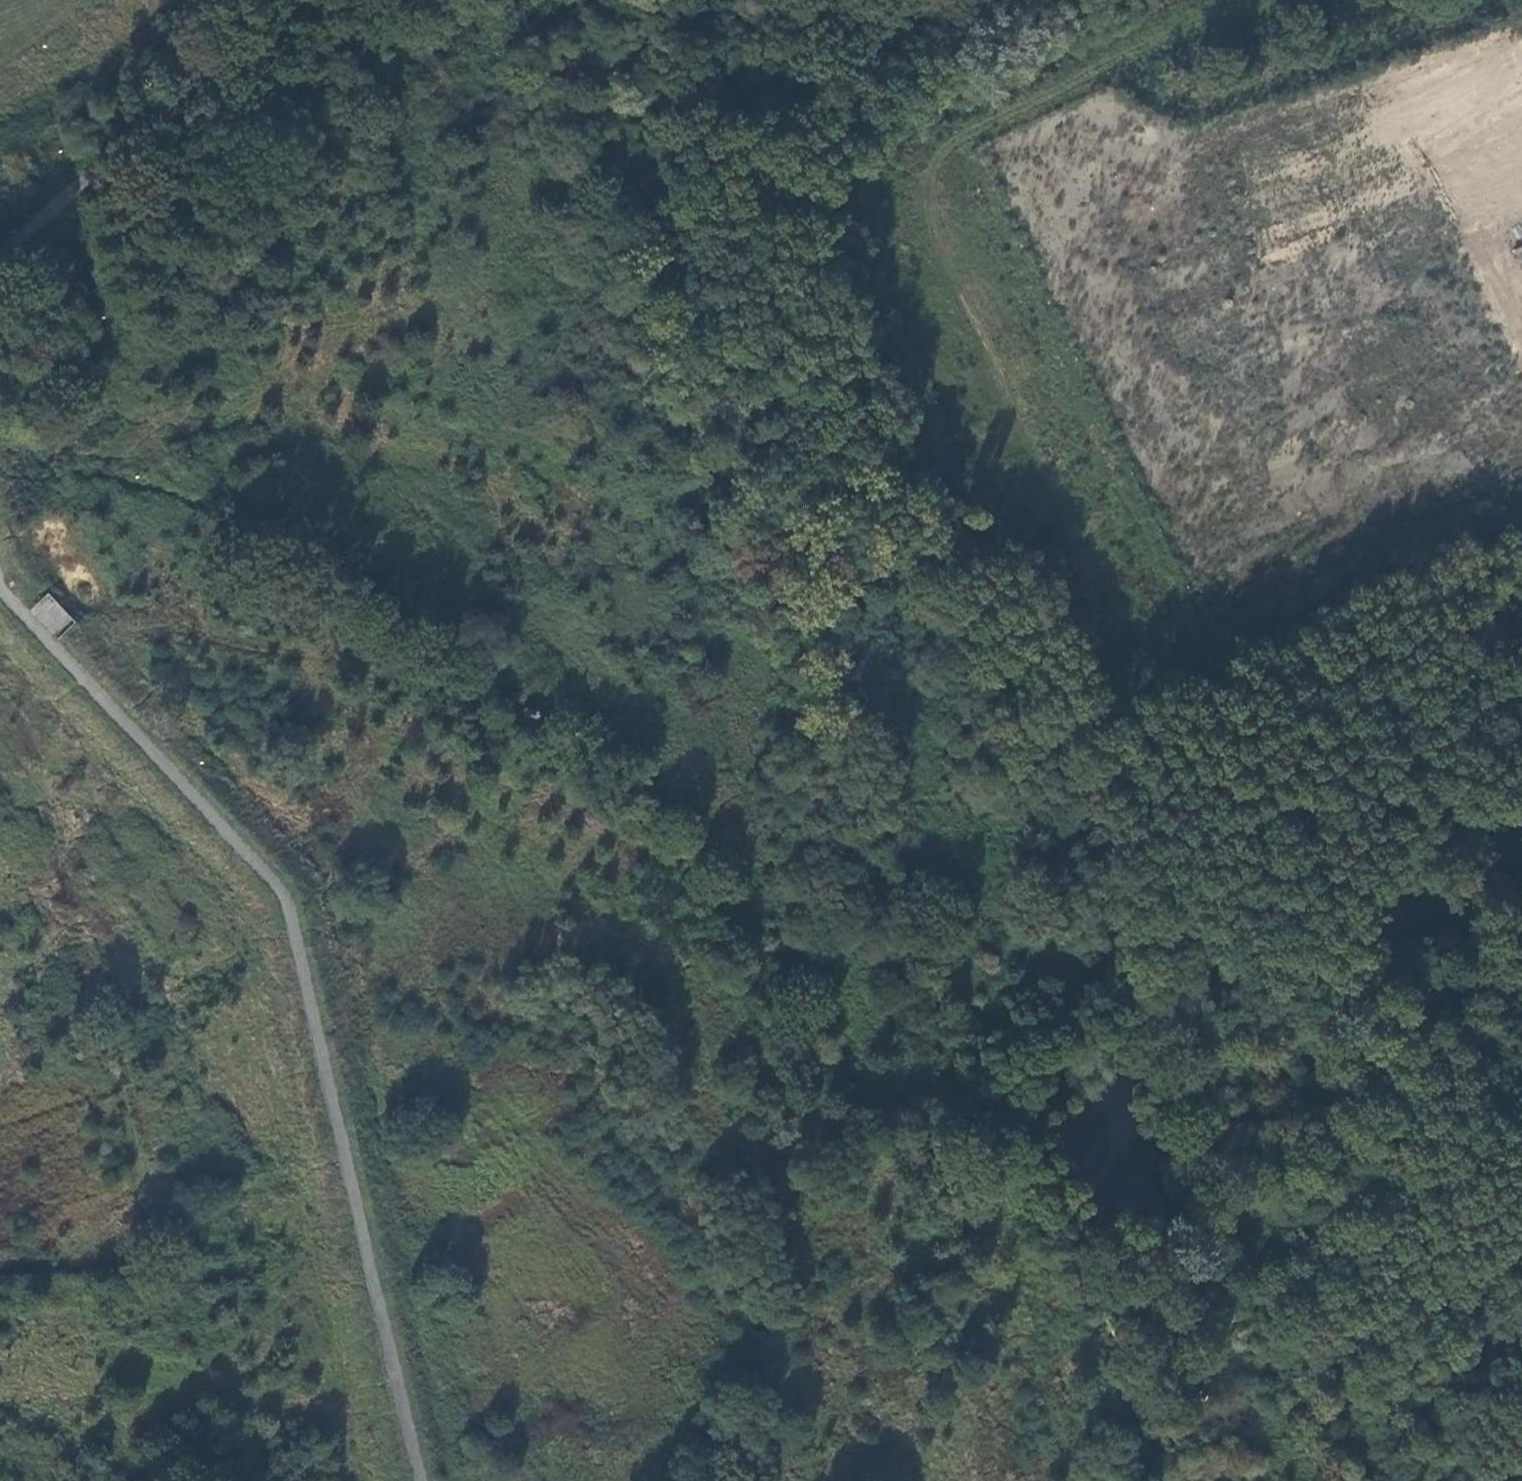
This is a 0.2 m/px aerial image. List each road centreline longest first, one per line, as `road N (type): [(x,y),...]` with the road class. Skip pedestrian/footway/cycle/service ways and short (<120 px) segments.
road 1 (residential): [(0,276),(357,0)]

